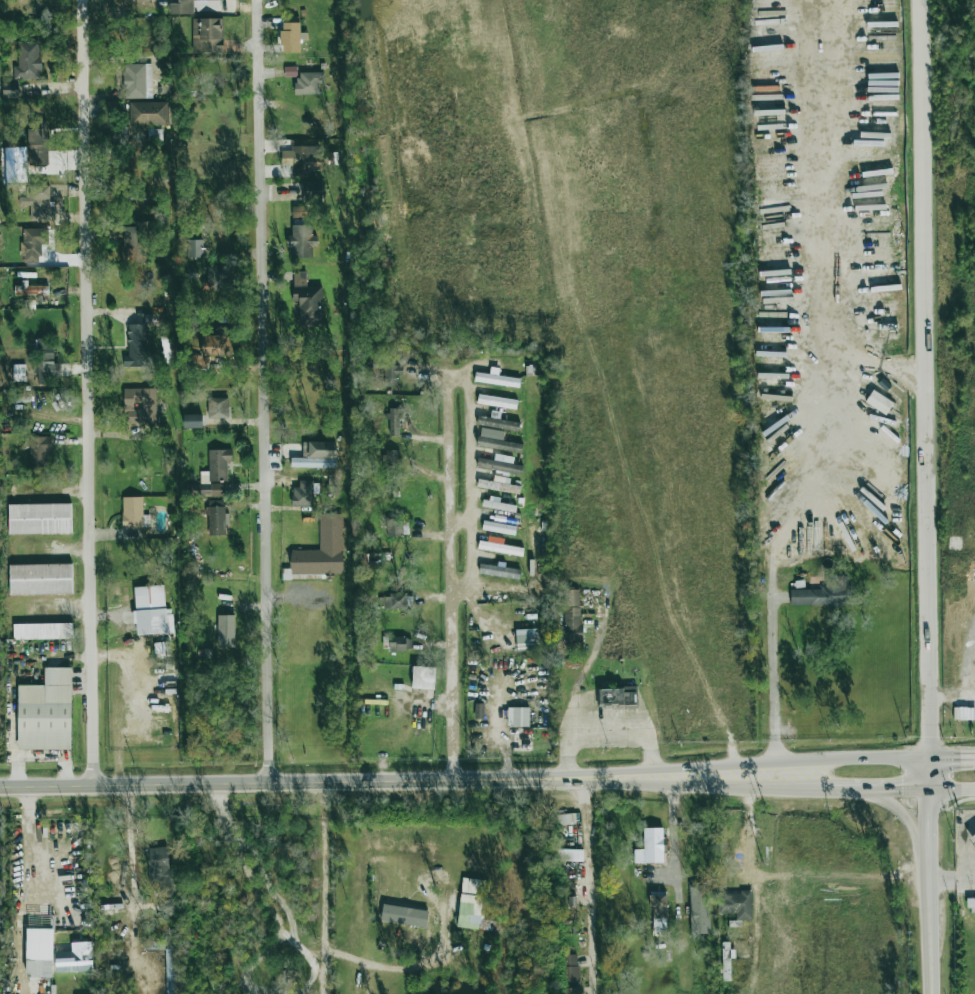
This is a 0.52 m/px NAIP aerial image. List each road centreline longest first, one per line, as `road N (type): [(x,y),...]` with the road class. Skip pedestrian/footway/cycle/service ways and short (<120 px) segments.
road 1 (residential): [(92,787),(83,0)]
road 2 (residential): [(267,783),(254,0)]
road 3 (residential): [(928,756),(916,0)]
road 4 (secondary): [(503,779),(0,788)]
road 5 (residential): [(452,780),(446,353)]
road 6 (secondary): [(828,758),(503,779)]
road 7 (secondary): [(503,779),(793,789)]
road 8 (residential): [(595,993),(588,774)]
road 9 (residential): [(325,993),(322,783)]
road 10 (secondary): [(930,886),(928,756)]
road 11 (secondary): [(858,790),(898,806),(930,886)]

